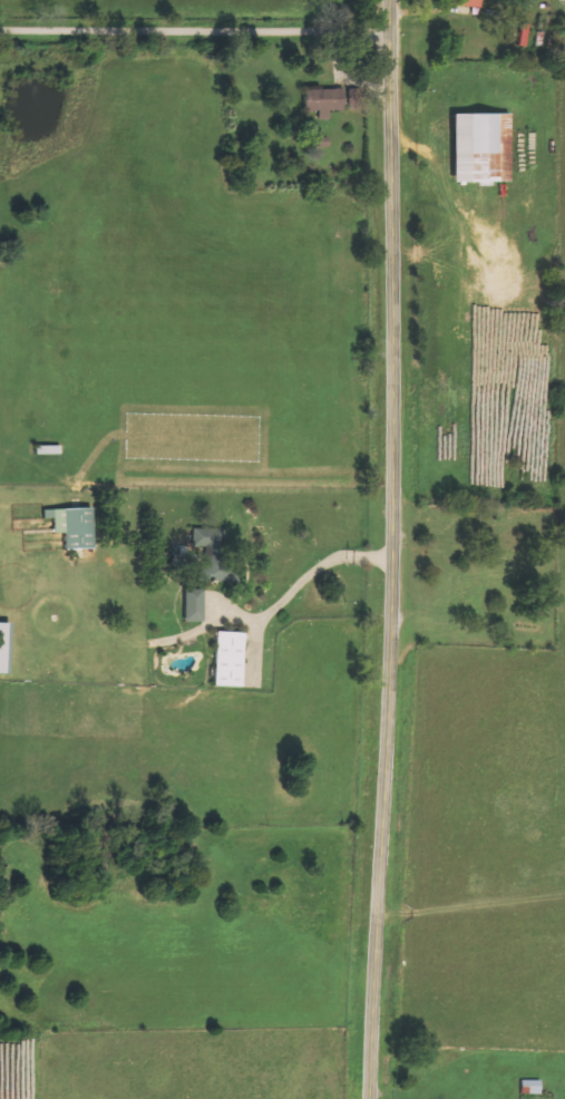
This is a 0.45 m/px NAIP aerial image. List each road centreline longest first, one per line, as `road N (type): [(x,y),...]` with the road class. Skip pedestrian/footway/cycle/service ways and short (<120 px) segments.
road 1 (secondary): [(389,0),(394,576),(369,1098)]
road 2 (residential): [(389,32),(0,31)]

